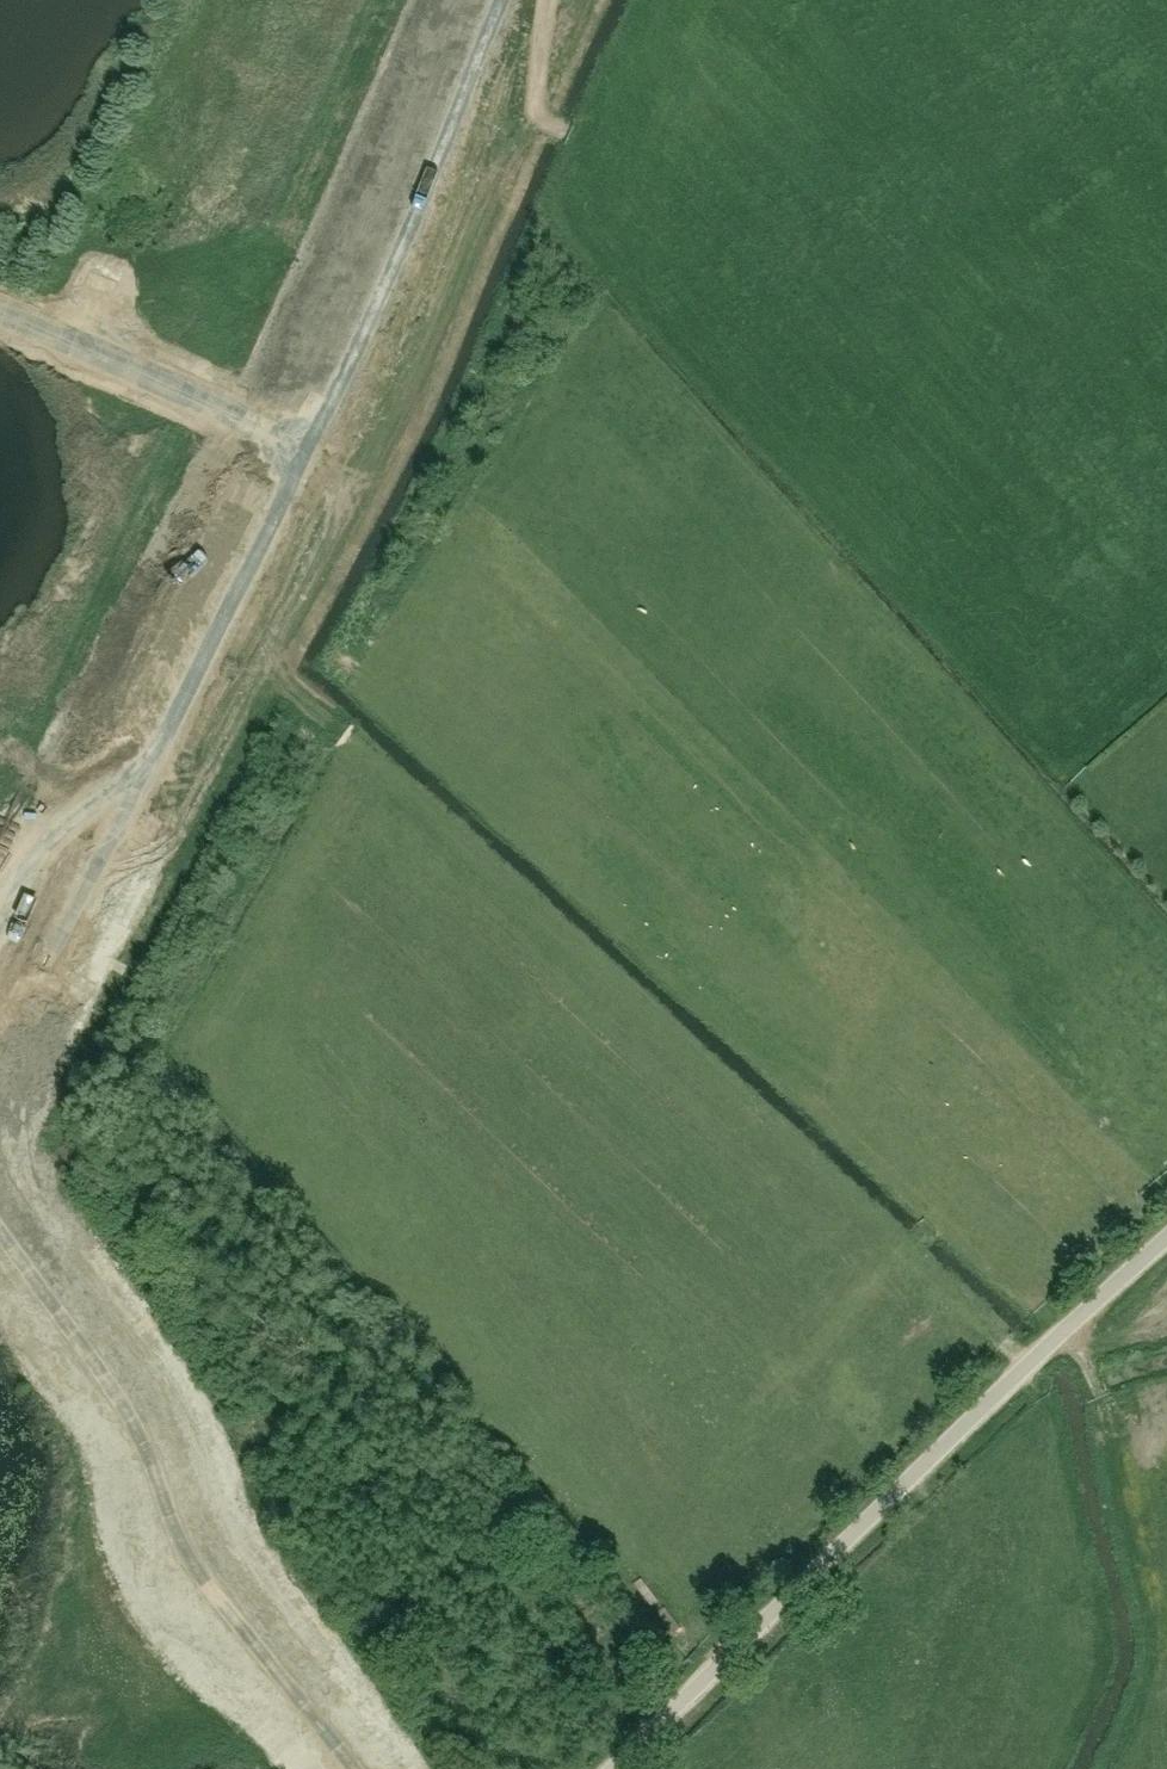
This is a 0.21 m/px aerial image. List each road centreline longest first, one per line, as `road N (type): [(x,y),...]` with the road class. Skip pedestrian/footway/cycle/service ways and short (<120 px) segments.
road 1 (unclassified): [(612,1768),(1166,1238)]

